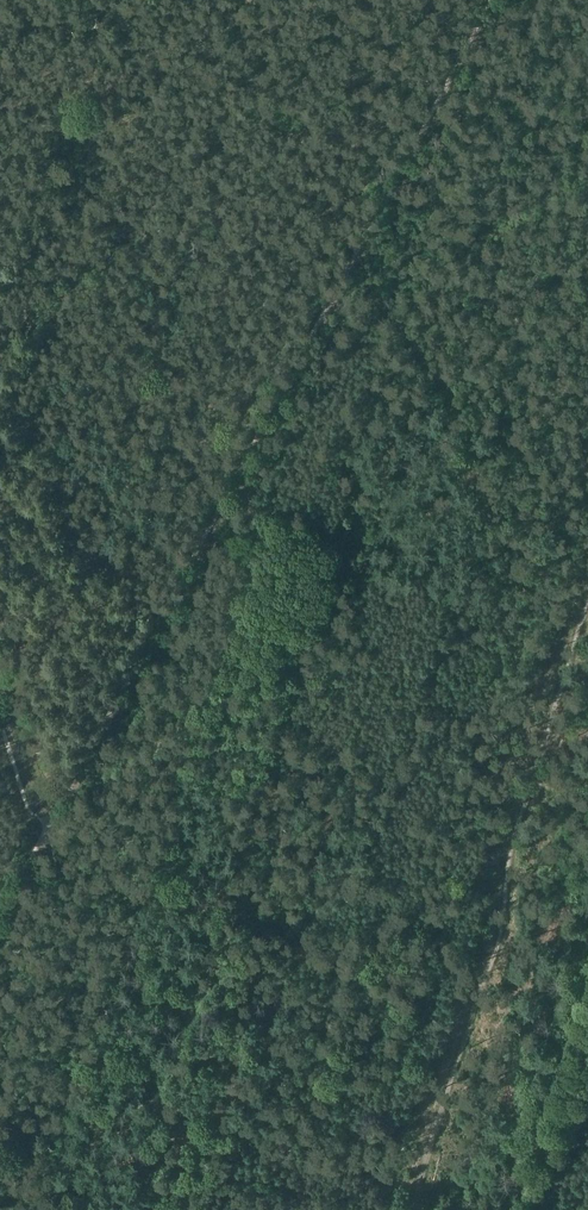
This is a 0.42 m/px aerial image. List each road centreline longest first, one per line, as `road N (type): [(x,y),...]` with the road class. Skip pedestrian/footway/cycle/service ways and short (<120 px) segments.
road 1 (track): [(14,742),(28,698),(59,655),(64,601),(50,548),(72,475),(71,431),(25,307),(41,239),(41,127)]
road 2 (track): [(587,608),(413,1209)]
road 3 (track): [(41,127),(220,0)]

